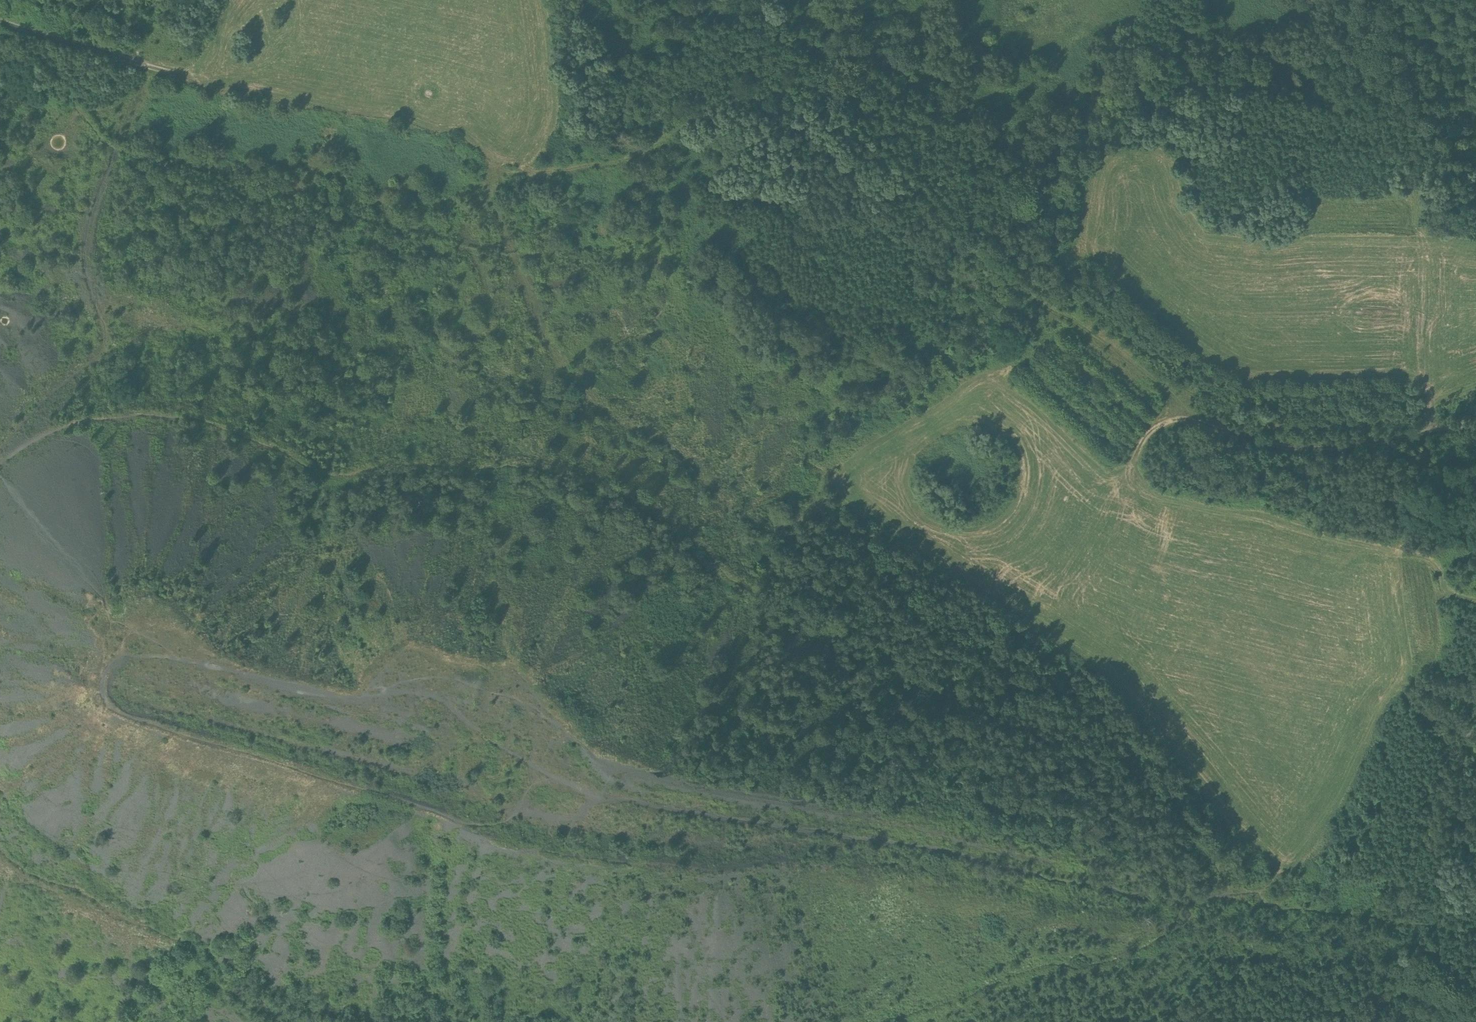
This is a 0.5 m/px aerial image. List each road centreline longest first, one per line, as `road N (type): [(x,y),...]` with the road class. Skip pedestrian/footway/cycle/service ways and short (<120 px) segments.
road 1 (track): [(0,19),(200,86),(429,126),(505,163),(556,170),(621,163),(701,108),(778,96),(821,103),(859,123),(940,196),(1056,323),(1195,419),(1295,452),(1475,431)]
road 2 (track): [(1229,889),(1270,881),(1319,818),(1379,701),(1394,597),(1376,569),(1359,564),(1121,506),(1114,490),(1141,443),(1163,424),(1195,419)]
road 3 (track): [(1404,132),(1380,0)]

